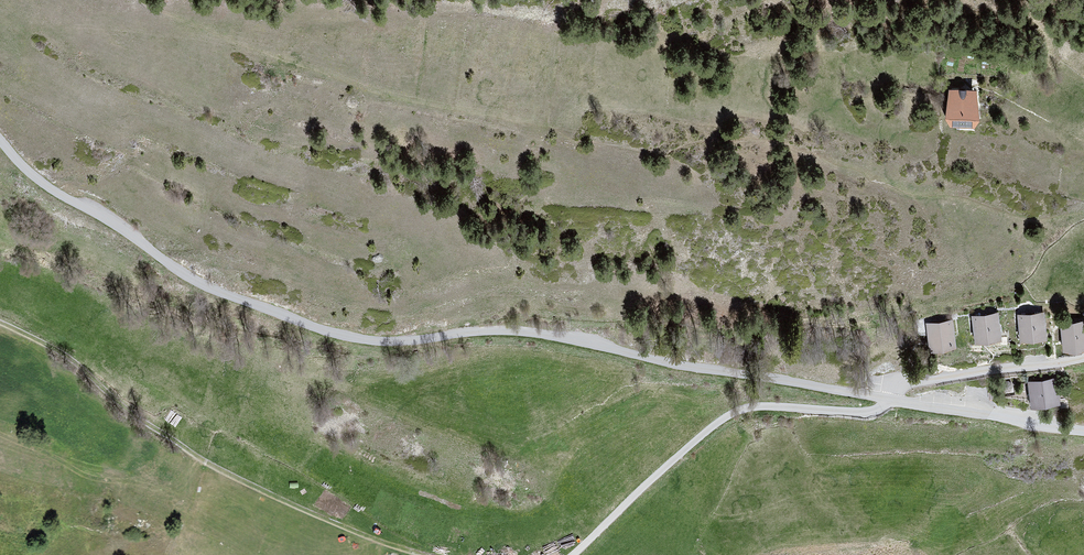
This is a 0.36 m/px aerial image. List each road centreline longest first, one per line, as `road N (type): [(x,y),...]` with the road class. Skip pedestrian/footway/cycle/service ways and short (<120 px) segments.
road 1 (residential): [(887,400),(519,331),(395,342),(338,335),(204,285),(39,180),(0,139)]
road 2 (track): [(419,554),(302,512),(199,462),(149,432),(90,377),(0,322)]
road 3 (track): [(577,554),(650,483),(750,407)]
road 4 (residential): [(887,400),(900,386),(1083,358)]
road 5 (residential): [(1083,431),(887,400)]
road 6 (residential): [(750,407),(866,413),(887,400)]

